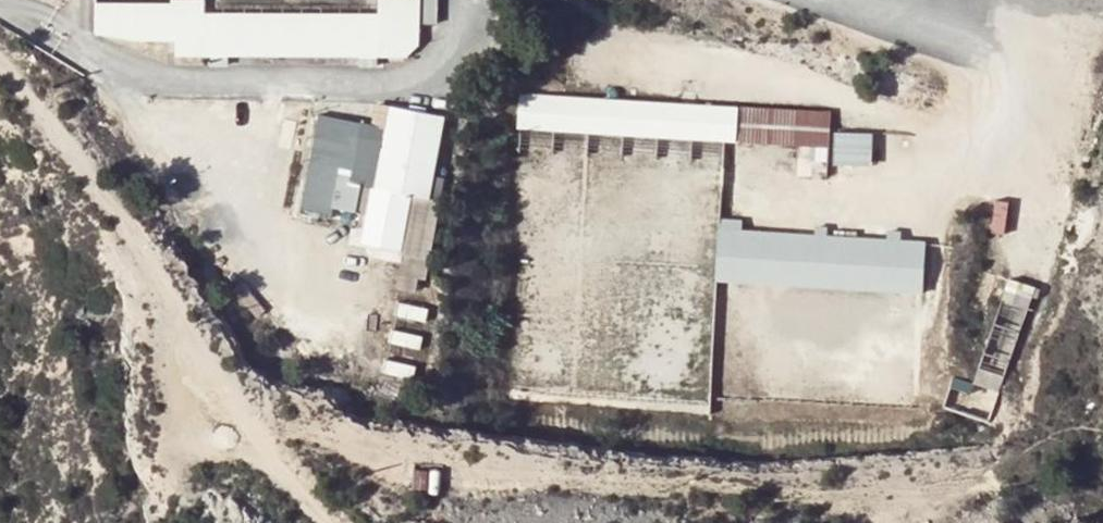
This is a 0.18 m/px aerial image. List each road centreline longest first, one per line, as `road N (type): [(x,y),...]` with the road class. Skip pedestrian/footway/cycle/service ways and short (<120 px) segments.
road 1 (track): [(320,522),(240,418),(158,252),(0,65)]

